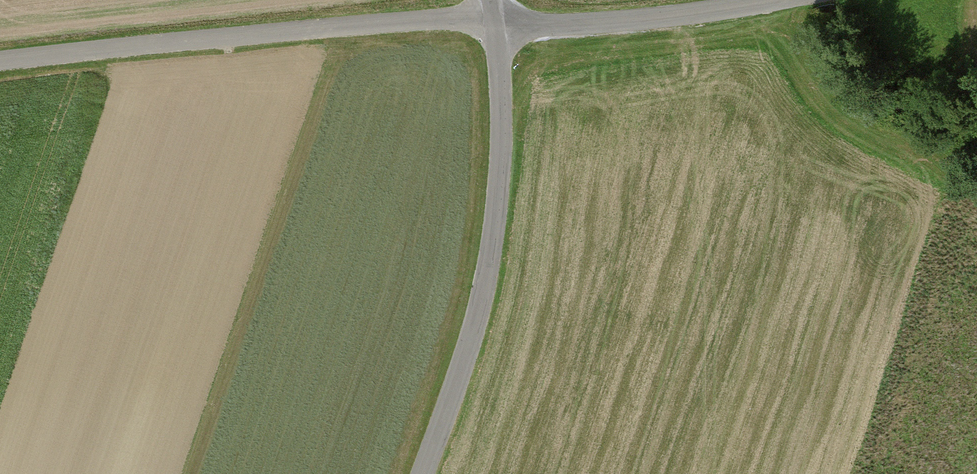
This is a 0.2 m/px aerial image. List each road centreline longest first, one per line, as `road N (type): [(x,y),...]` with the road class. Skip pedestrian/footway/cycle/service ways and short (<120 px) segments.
road 1 (unclassified): [(494,23),(312,25),(0,60)]
road 2 (unclassified): [(420,473),(495,240),(501,155),(494,23)]
road 3 (unclassified): [(785,0),(621,25),(494,23)]

